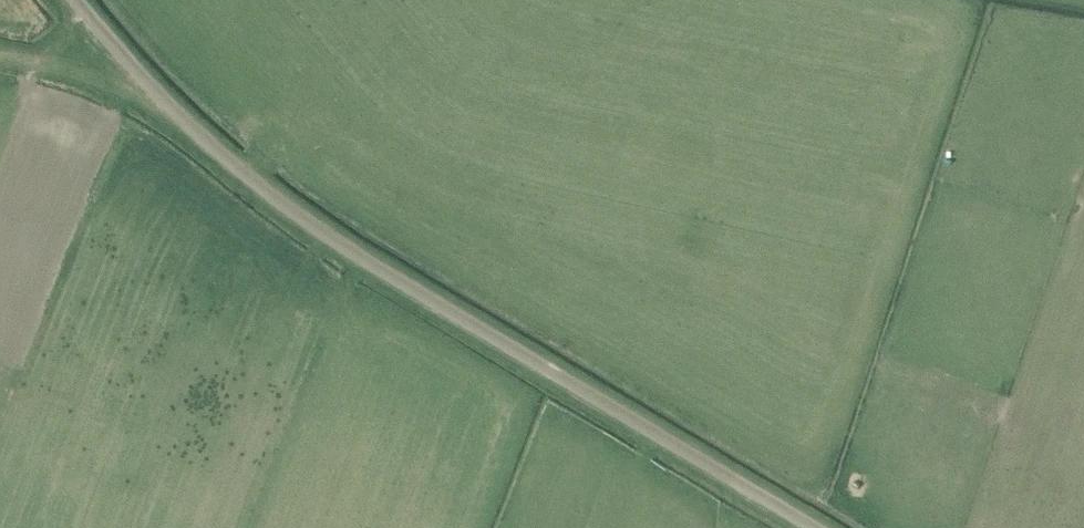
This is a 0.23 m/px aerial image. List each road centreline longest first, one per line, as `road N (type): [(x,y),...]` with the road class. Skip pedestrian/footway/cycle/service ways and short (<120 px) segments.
road 1 (unclassified): [(818,527),(289,207),(197,129),(71,0)]

